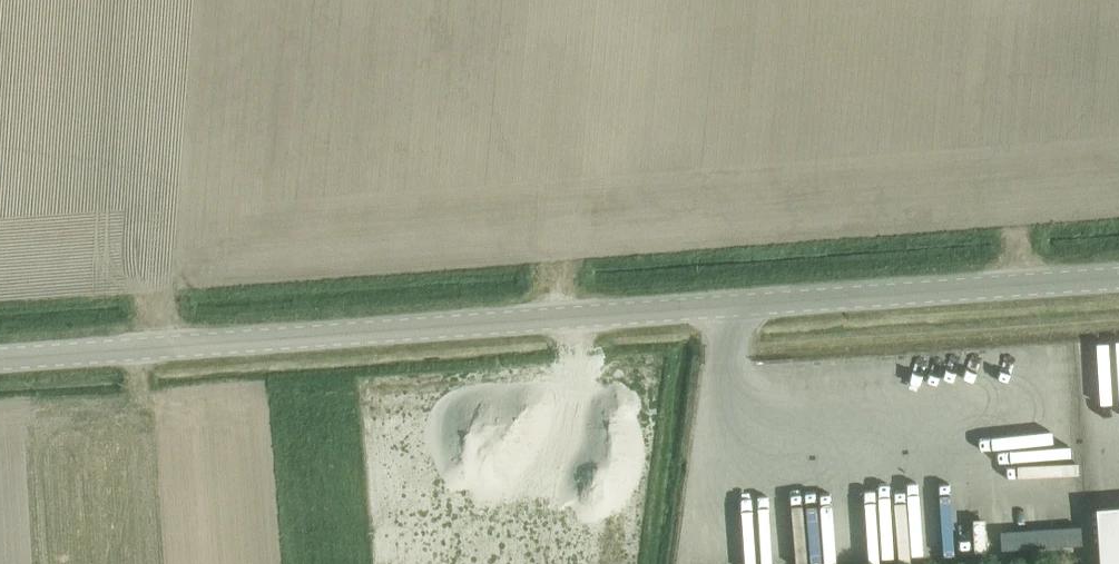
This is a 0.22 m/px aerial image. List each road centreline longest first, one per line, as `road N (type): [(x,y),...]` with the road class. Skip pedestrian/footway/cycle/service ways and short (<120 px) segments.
road 1 (tertiary): [(0,359),(1118,277)]

